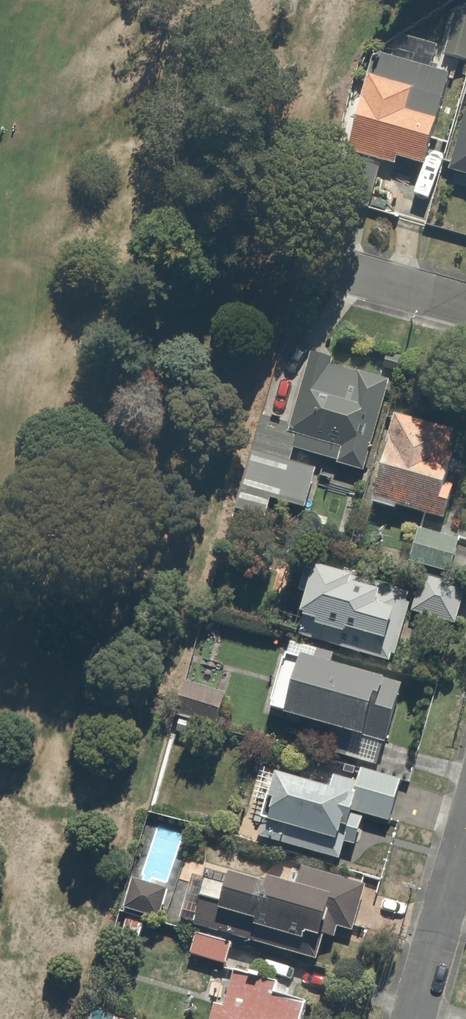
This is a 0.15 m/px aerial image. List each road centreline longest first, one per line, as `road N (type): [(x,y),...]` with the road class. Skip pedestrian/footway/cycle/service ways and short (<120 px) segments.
road 1 (residential): [(465,830),(412,1018)]
road 2 (residential): [(465,311),(338,269)]

